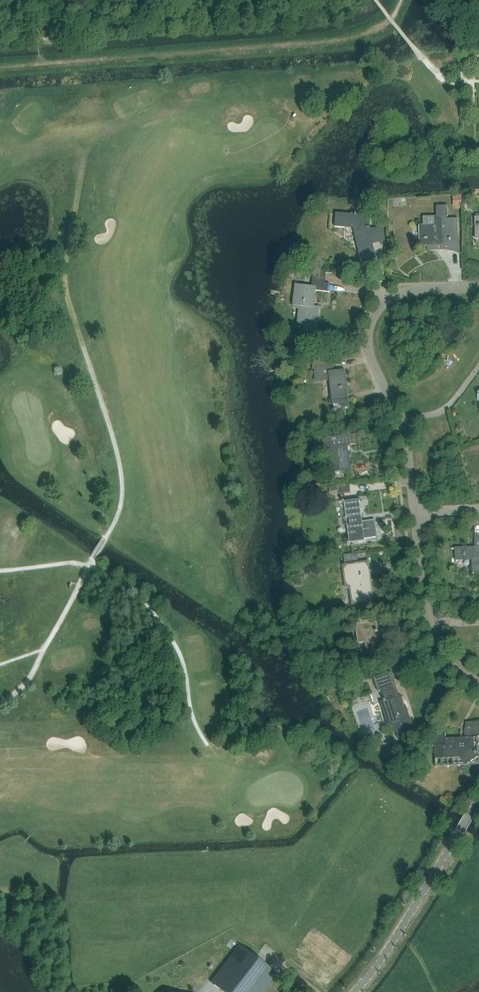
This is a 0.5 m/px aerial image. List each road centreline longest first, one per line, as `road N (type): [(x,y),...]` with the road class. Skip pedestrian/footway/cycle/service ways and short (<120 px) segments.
road 1 (track): [(0,703),(33,673),(120,506),(117,451),(66,295),(69,234)]
road 2 (track): [(0,571),(83,565),(137,598),(177,649),(207,745)]
road 3 (residential): [(404,422),(370,357),(378,306),(411,286),(478,288)]
road 4 (unclassified): [(355,991),(478,802)]
road 5 (residential): [(478,685),(451,666),(426,624),(415,514)]

